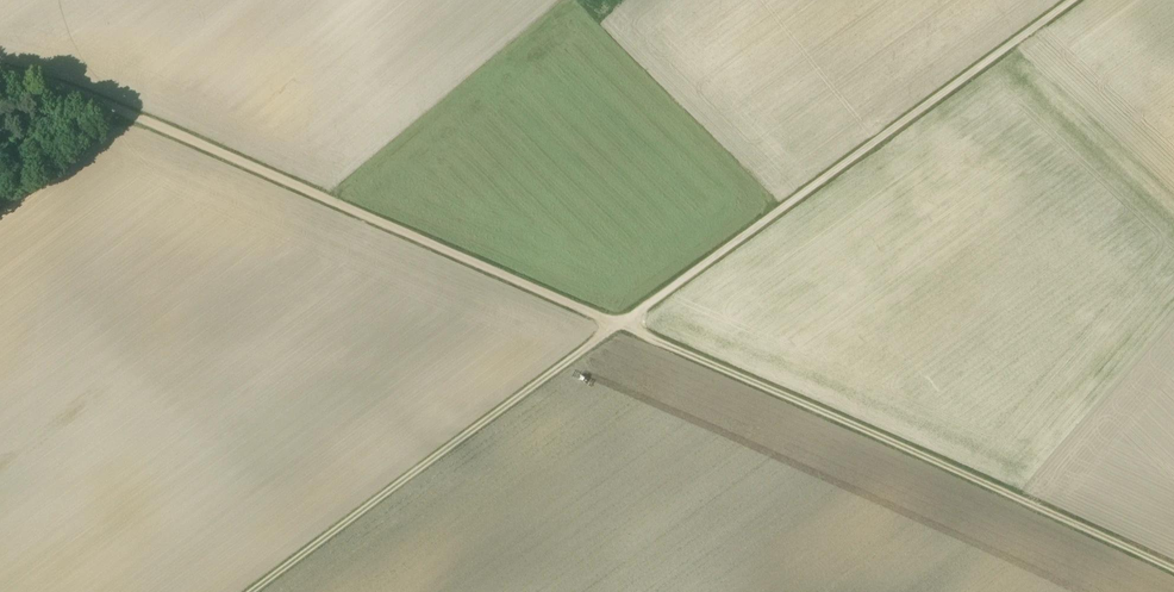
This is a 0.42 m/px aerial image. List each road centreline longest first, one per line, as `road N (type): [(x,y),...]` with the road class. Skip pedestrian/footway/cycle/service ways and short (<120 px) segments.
road 1 (track): [(0,69),(140,117),(616,328)]
road 2 (track): [(1173,577),(616,328)]
road 3 (unclassified): [(616,328),(1077,0)]
road 4 (track): [(250,591),(616,328)]

